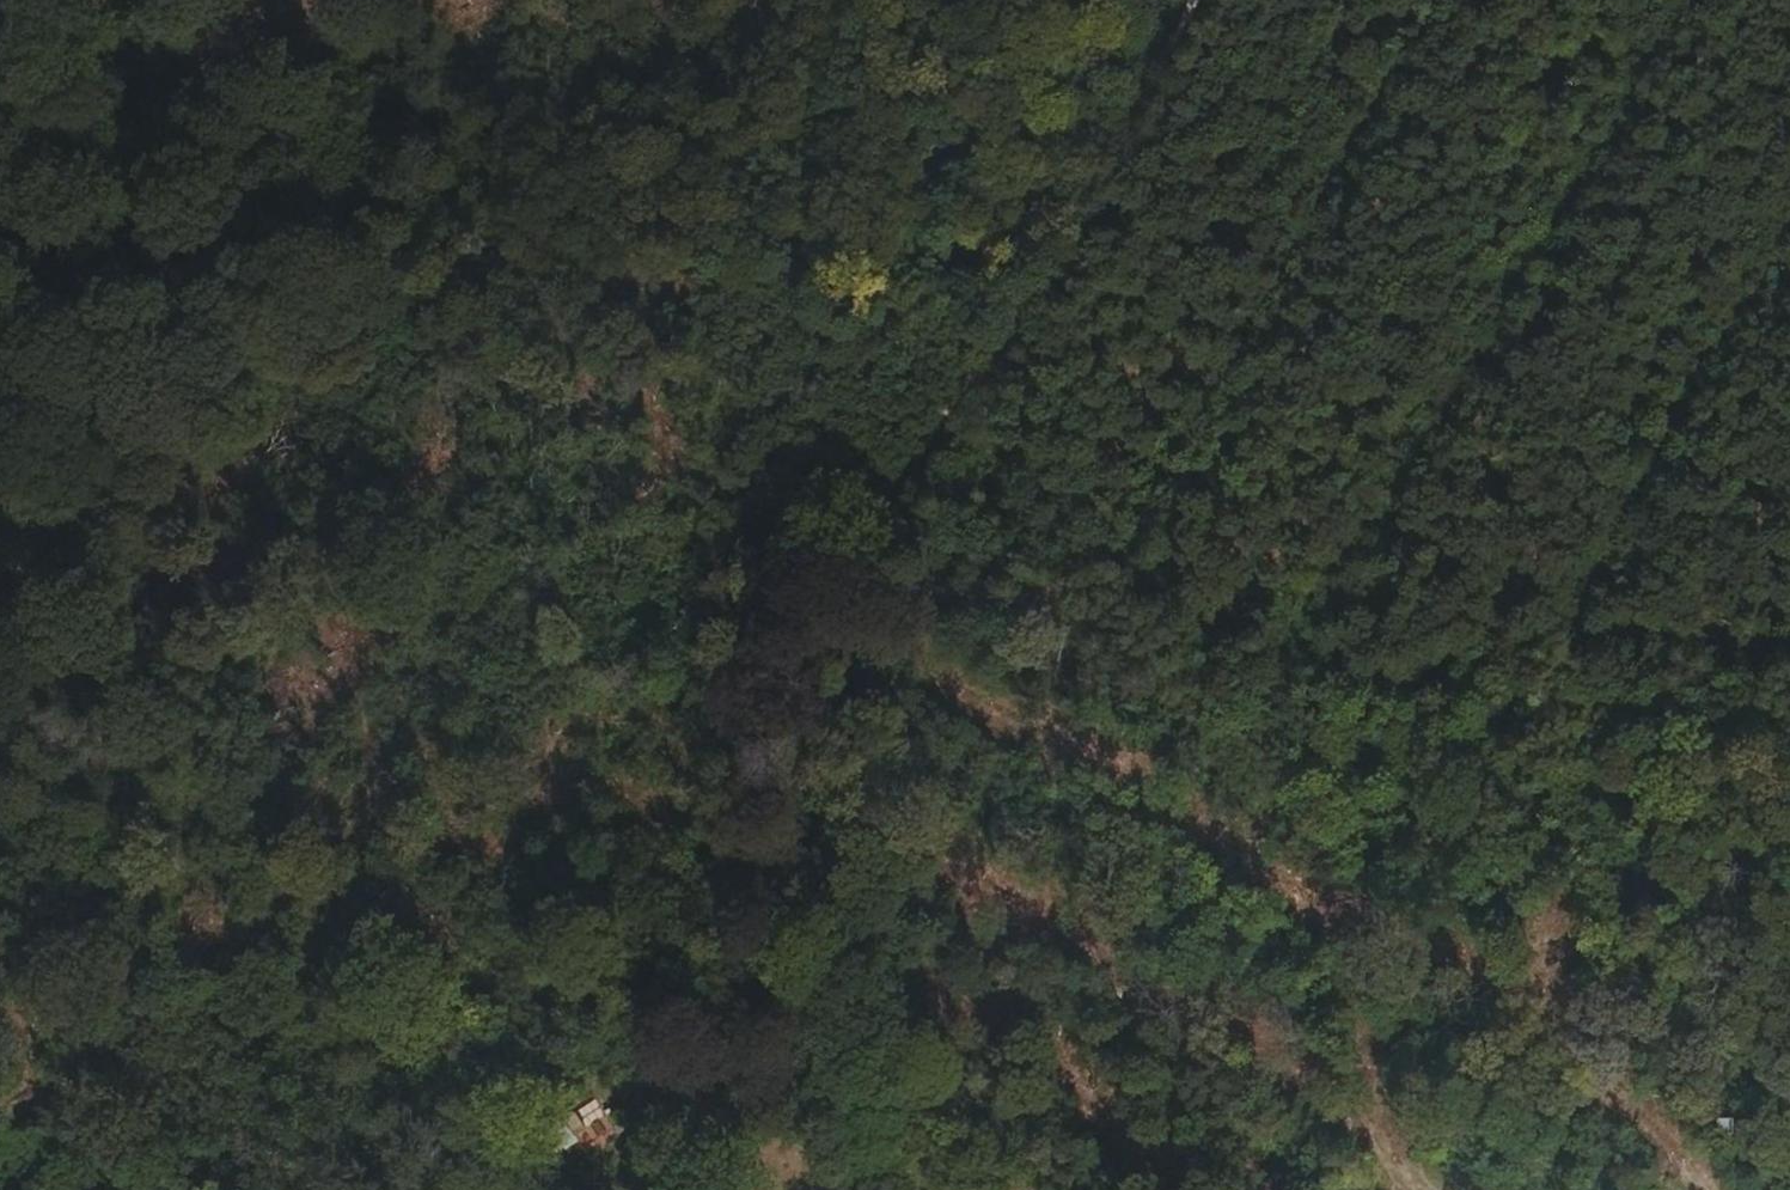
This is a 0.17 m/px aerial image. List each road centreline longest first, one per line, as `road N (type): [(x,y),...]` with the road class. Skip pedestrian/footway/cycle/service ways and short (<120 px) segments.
road 1 (track): [(888,1189),(863,1029),(872,562),(904,466),(1181,0)]

